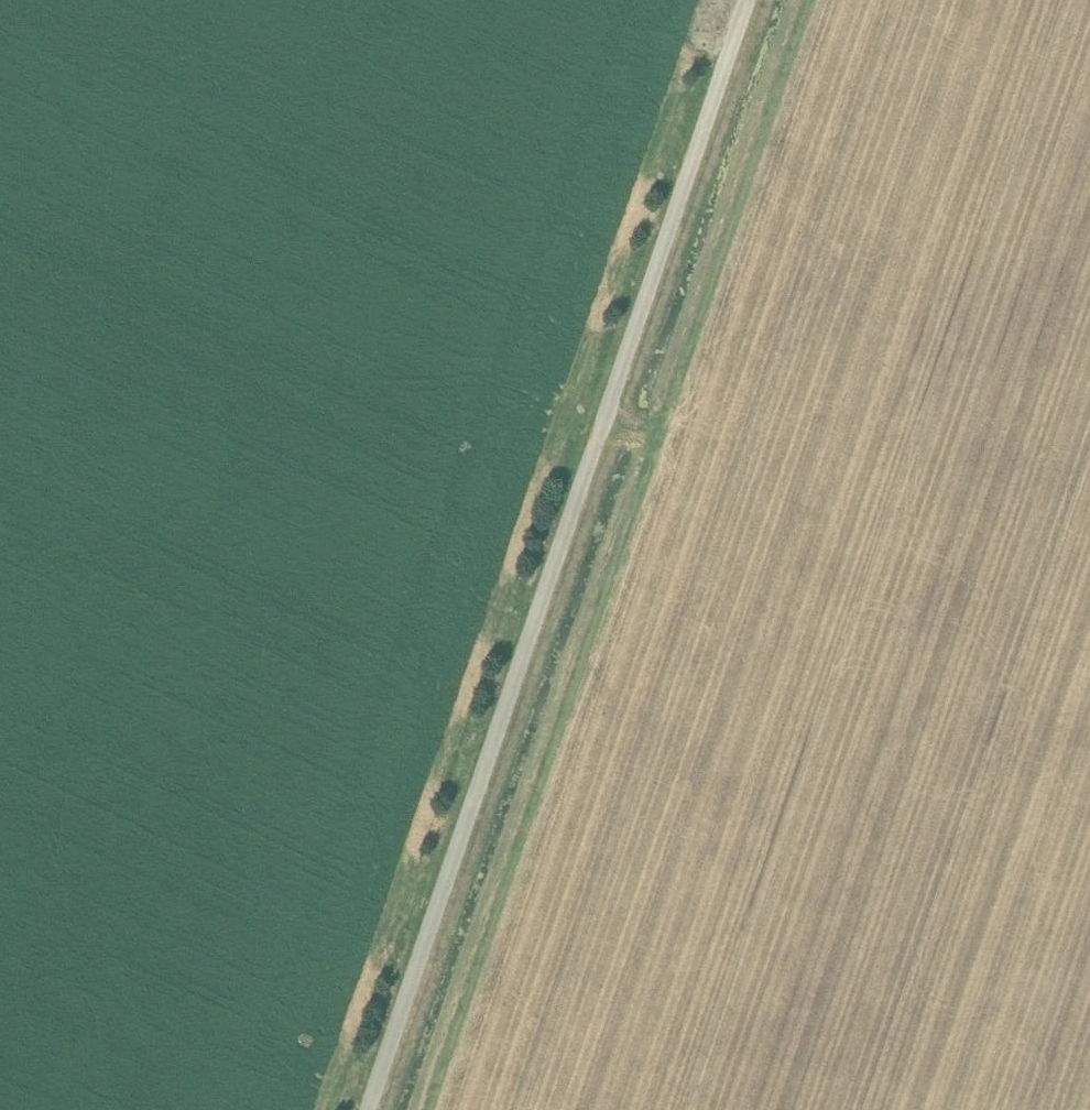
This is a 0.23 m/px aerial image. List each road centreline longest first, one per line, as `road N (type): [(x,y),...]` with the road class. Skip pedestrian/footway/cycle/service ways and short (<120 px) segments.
road 1 (track): [(367,1109),(747,0)]

